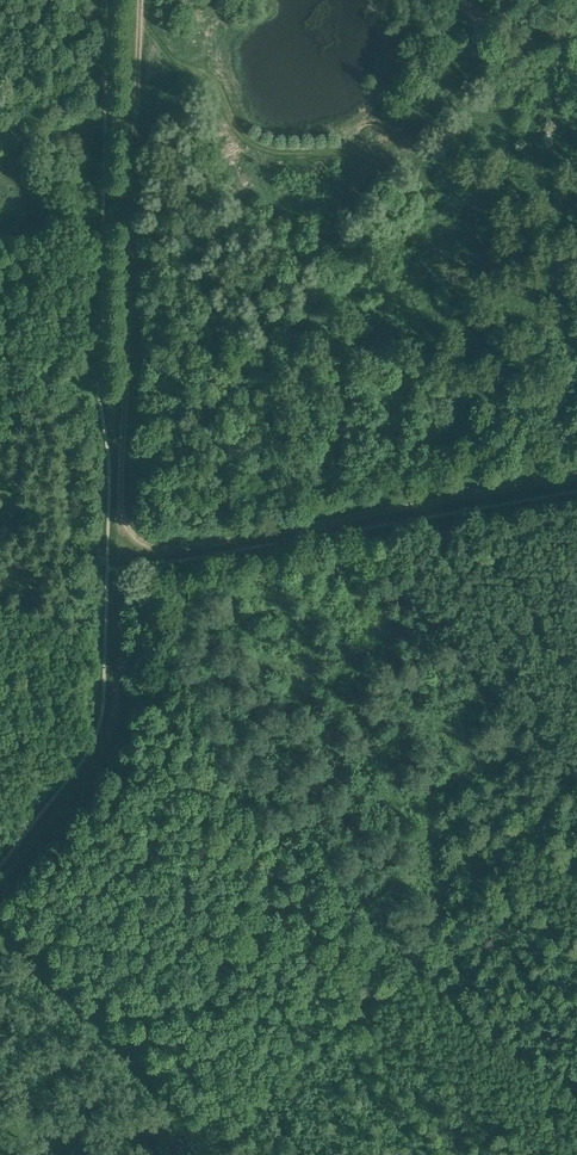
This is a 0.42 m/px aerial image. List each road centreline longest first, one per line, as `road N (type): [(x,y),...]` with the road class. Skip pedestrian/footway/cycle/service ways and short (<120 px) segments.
road 1 (track): [(576,475),(183,551),(146,549),(130,534),(122,519),(139,0)]
road 2 (track): [(122,519),(115,722)]

